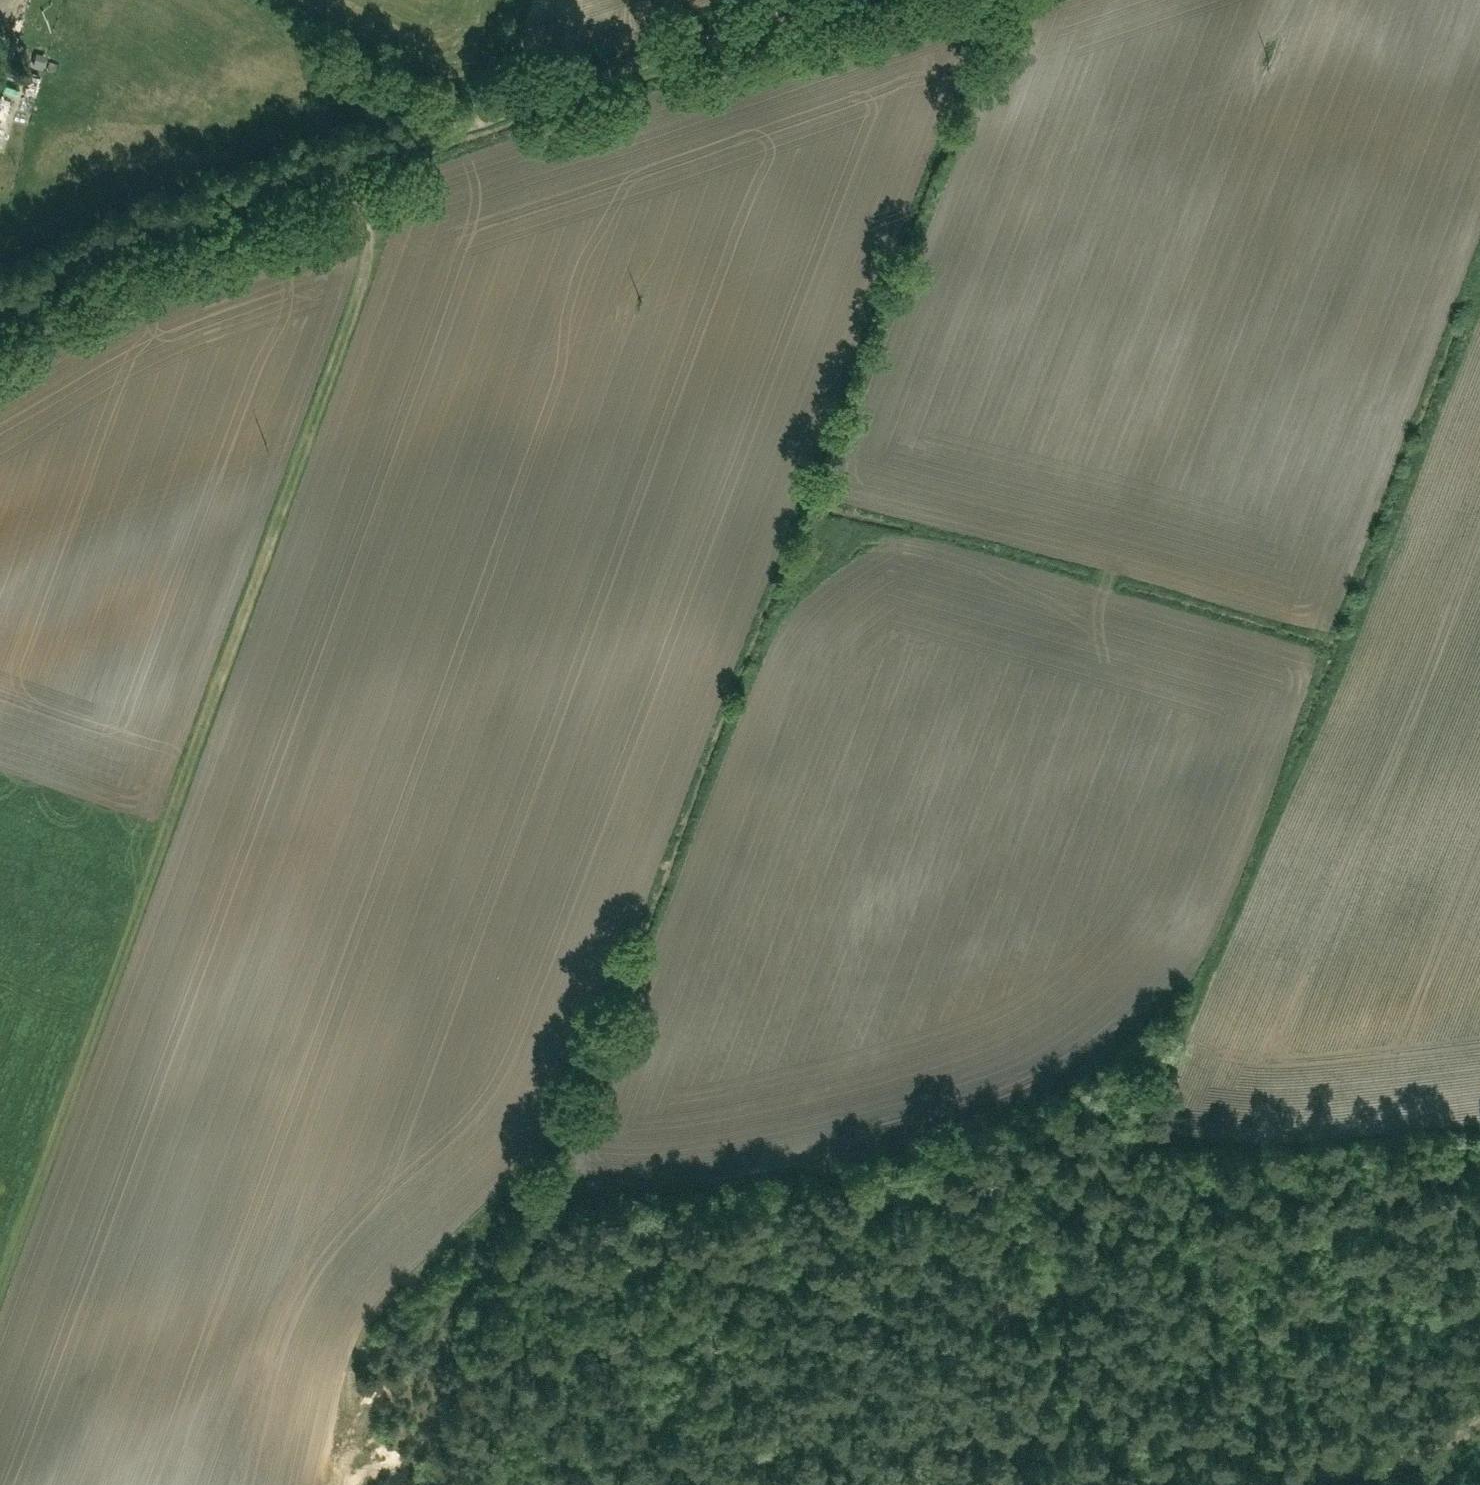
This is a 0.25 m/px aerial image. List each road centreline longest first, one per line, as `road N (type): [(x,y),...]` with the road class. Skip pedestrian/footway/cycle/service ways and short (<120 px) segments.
road 1 (track): [(830,0),(302,181),(99,259),(0,313)]
road 2 (track): [(1339,1484),(1410,1462),(1479,1419)]

